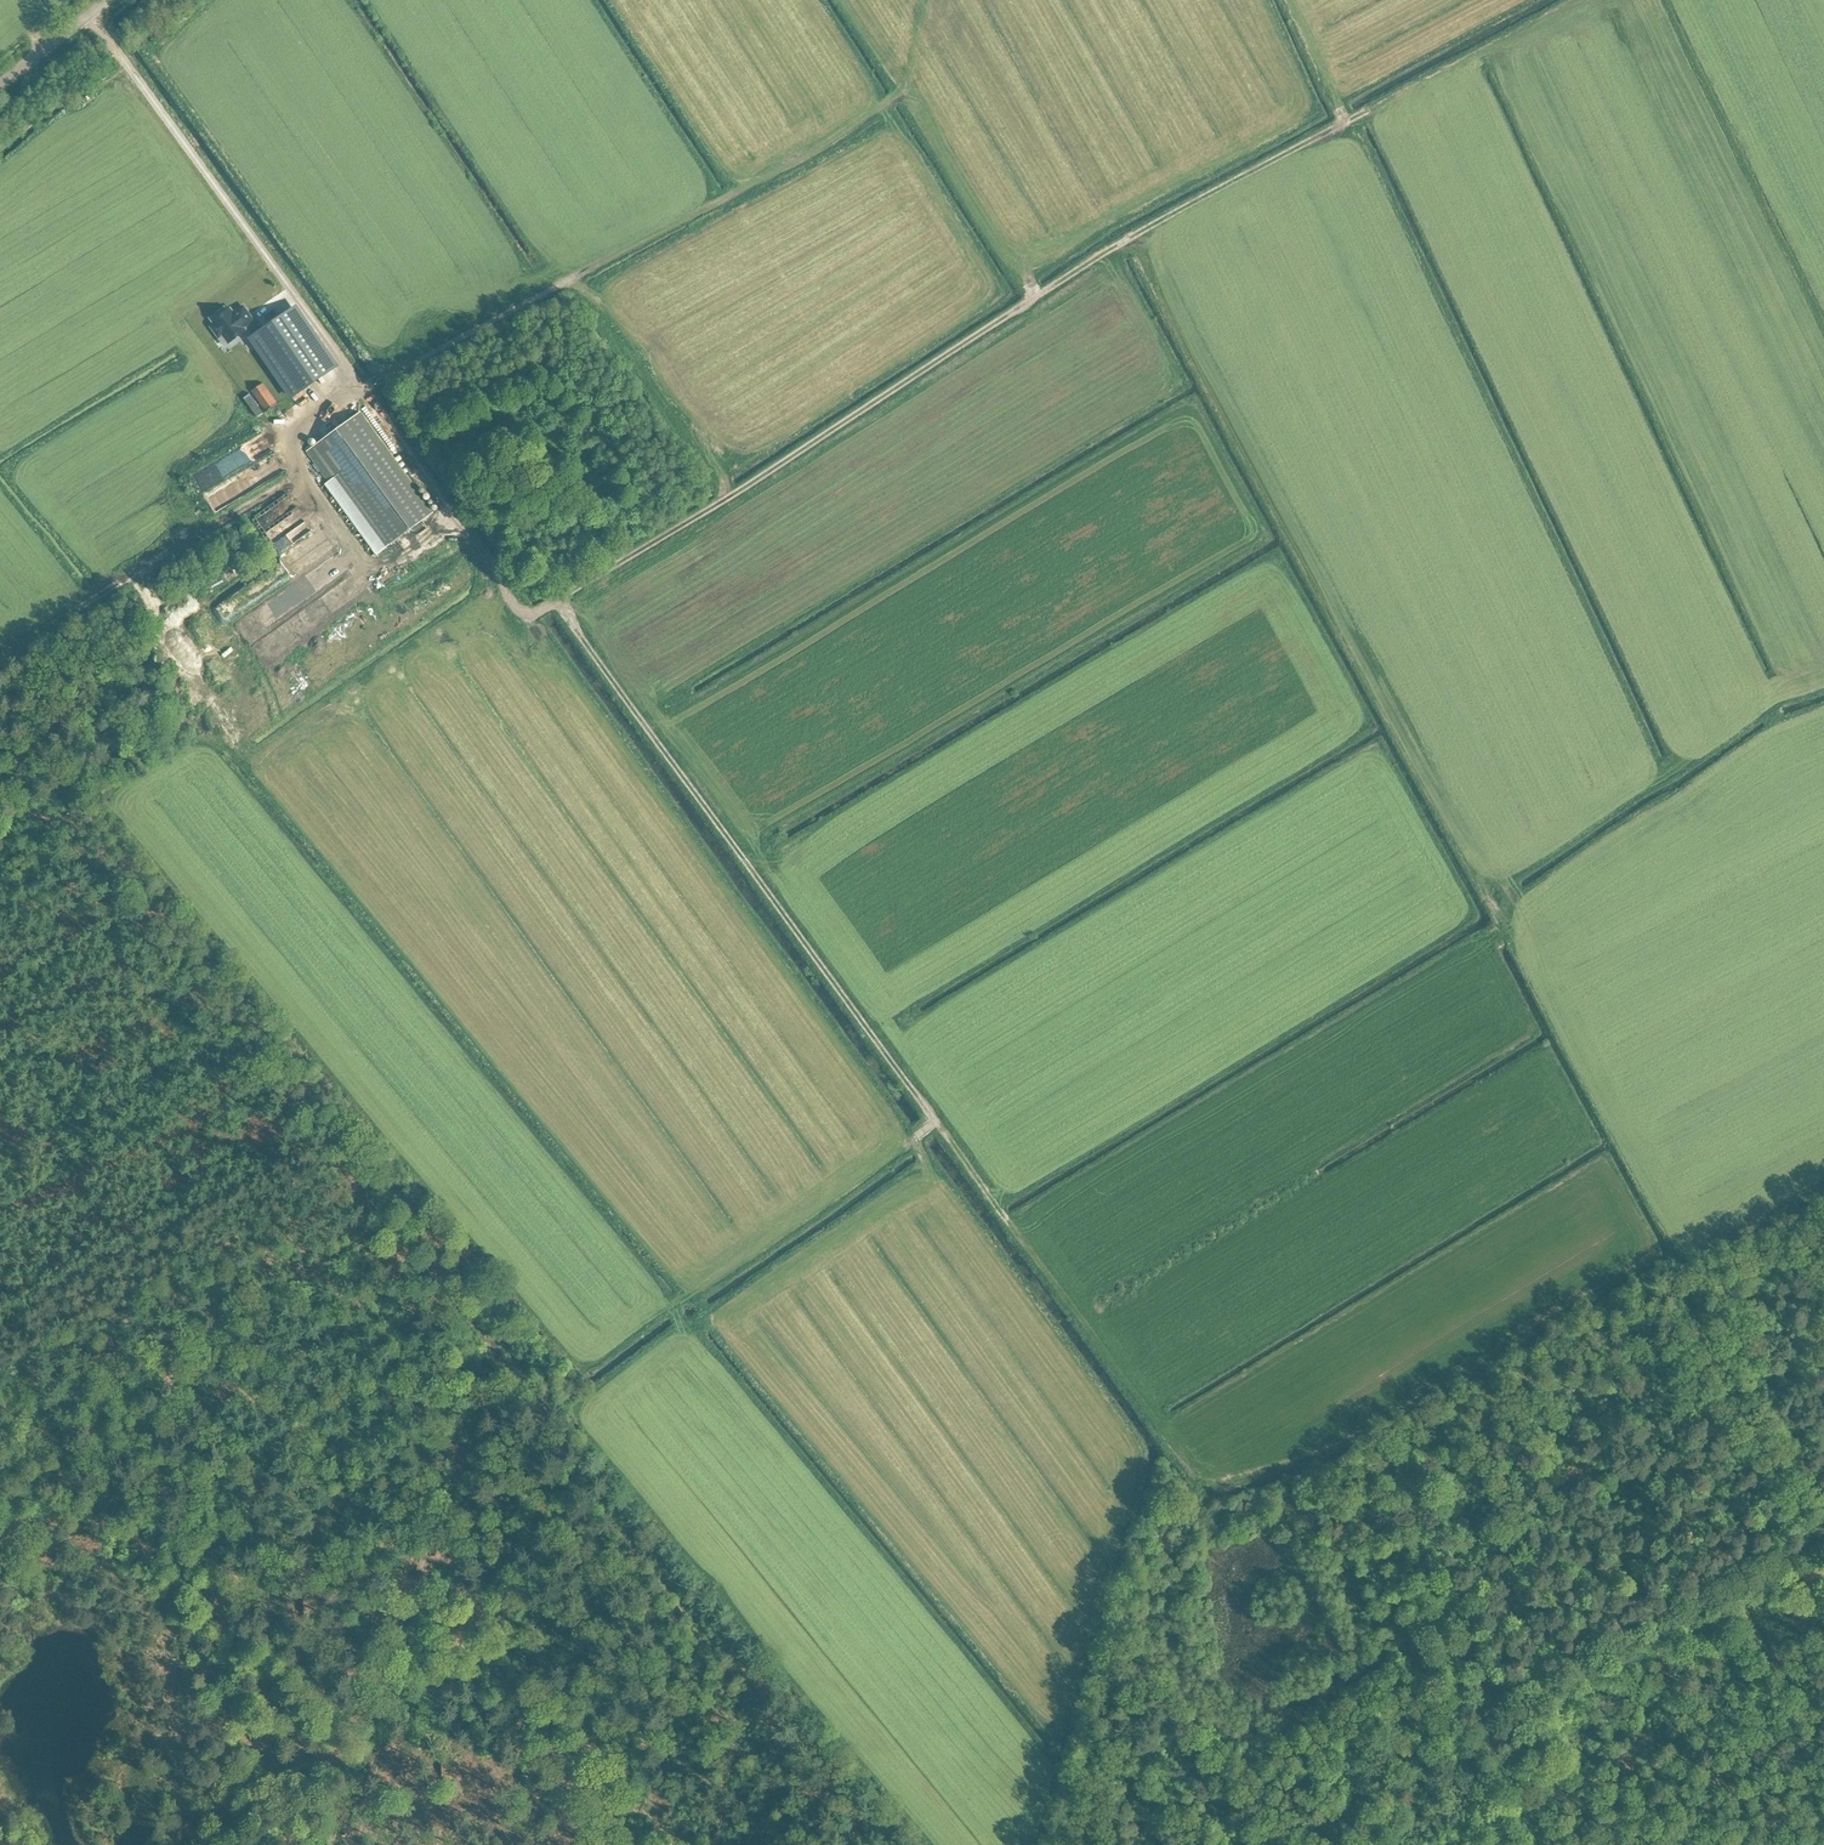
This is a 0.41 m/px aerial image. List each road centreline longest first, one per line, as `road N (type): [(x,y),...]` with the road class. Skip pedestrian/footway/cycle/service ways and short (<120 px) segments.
road 1 (track): [(646,1844),(410,1567),(477,1343),(35,811),(0,831)]
road 2 (track): [(1823,1545),(1545,1691),(1375,1844)]
road 3 (track): [(410,1567),(349,1769),(334,1844)]
road 4 (secondary): [(0,84),(106,0)]

